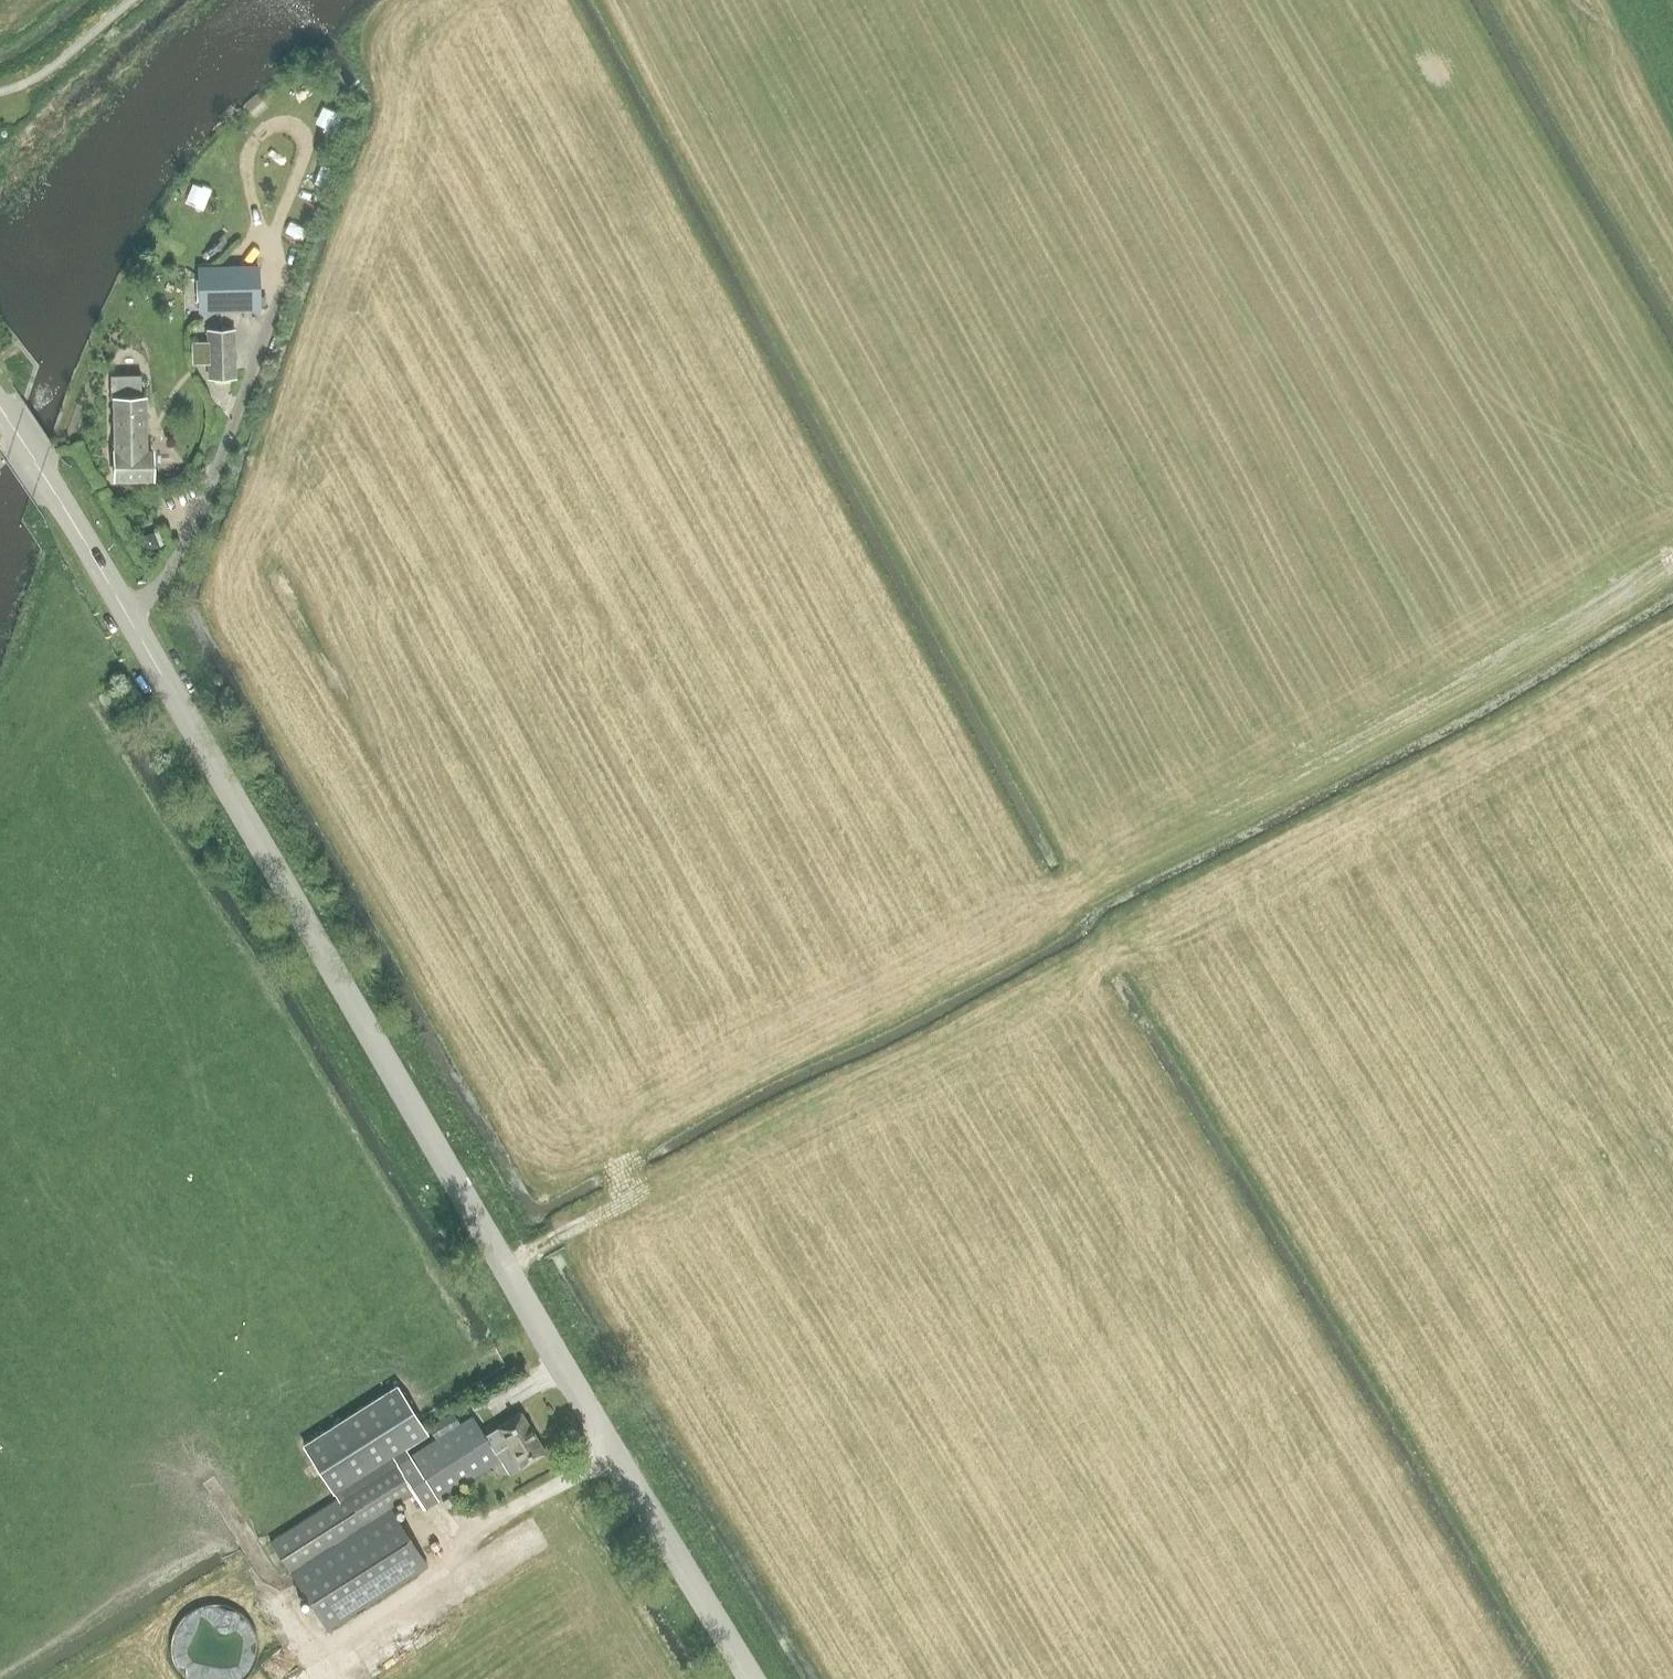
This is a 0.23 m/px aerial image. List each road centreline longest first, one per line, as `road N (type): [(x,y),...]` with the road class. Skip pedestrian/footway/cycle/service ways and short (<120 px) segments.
road 1 (secondary): [(751,1678),(87,544),(0,412)]
road 2 (track): [(471,1526),(457,1561),(436,1585),(323,1647),(303,1640),(212,1481)]
road 3 (track): [(283,293),(247,167),(251,145),(280,126),(307,140),(306,151)]

